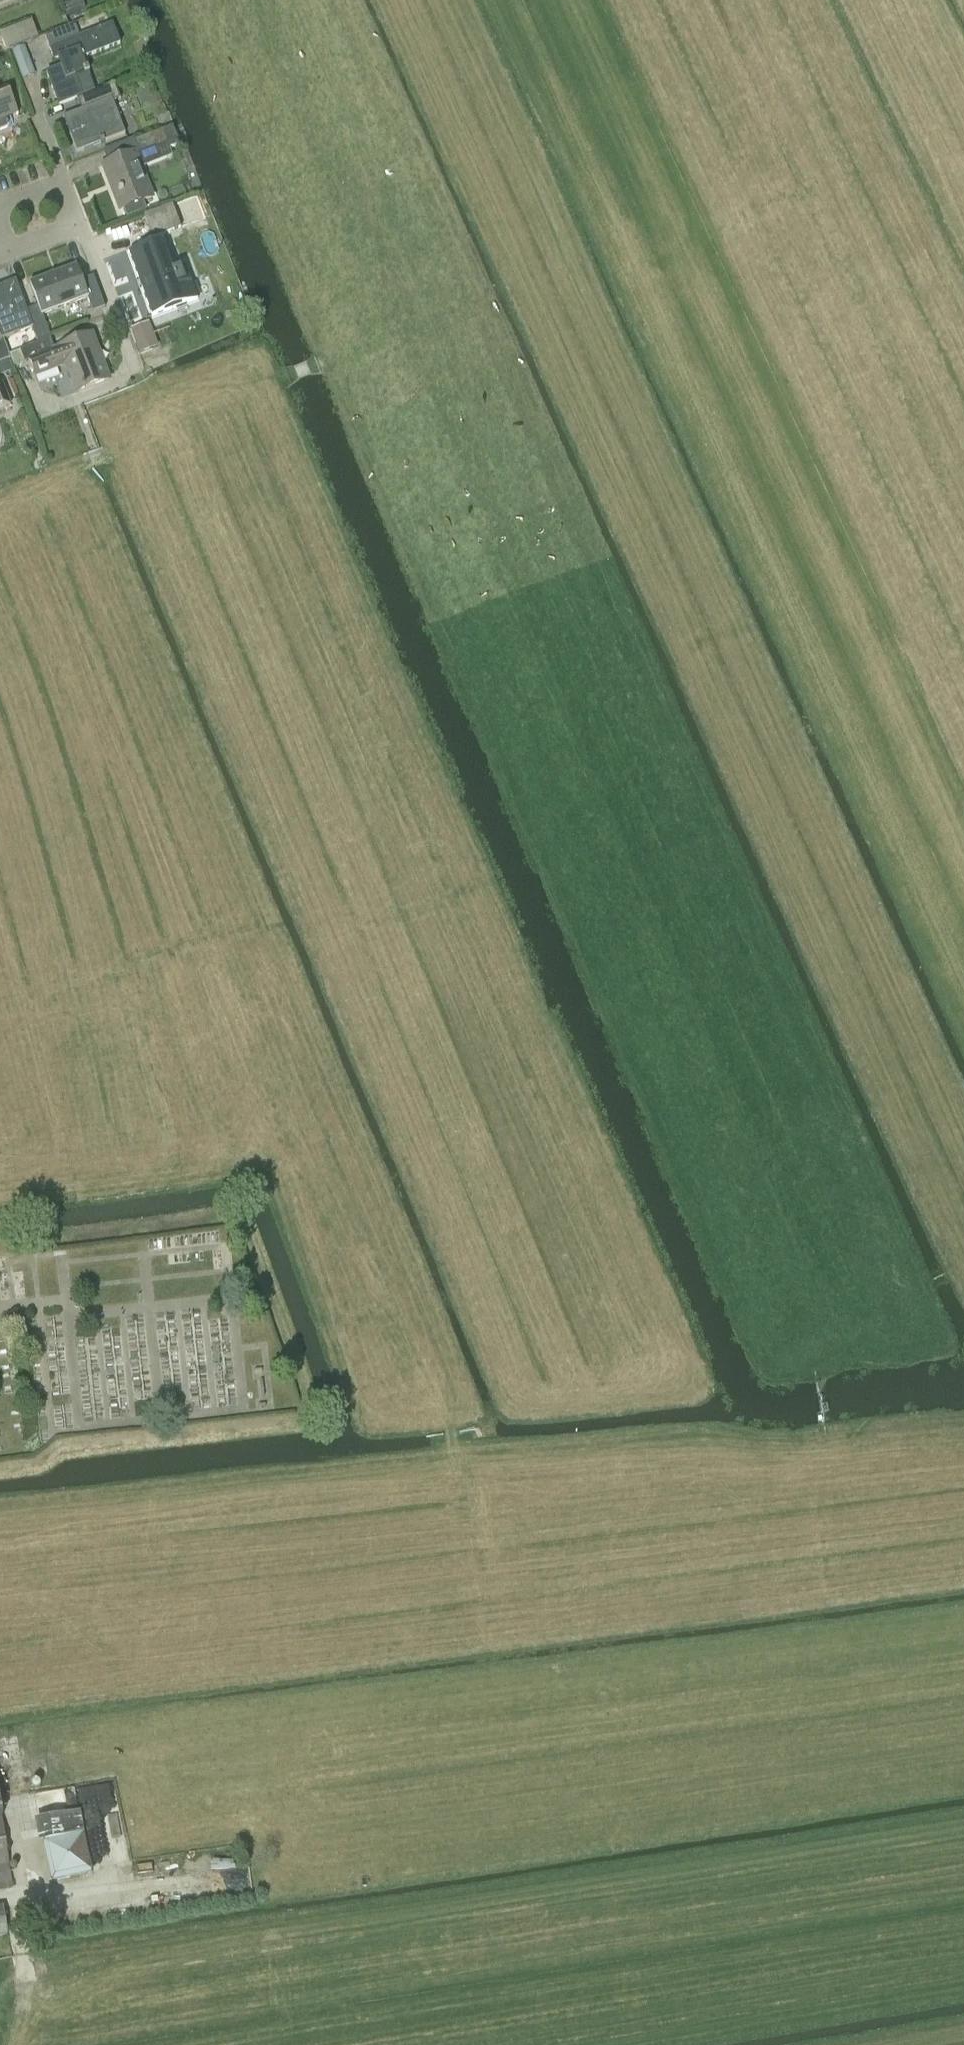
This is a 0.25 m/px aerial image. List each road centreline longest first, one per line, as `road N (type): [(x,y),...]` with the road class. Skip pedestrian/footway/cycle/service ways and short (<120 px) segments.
road 1 (residential): [(78,225),(136,368)]

